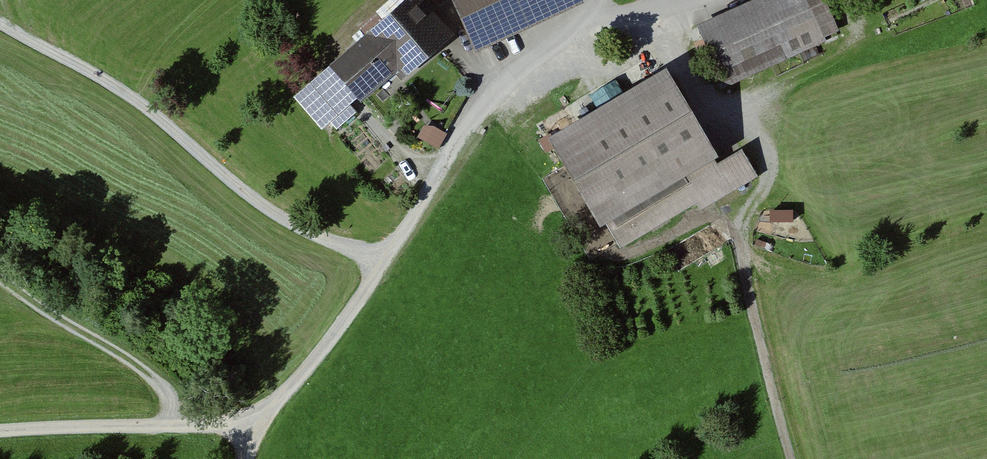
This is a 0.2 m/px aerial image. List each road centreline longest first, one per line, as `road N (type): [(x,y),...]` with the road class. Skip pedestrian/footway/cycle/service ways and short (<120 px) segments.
road 1 (residential): [(597,0),(577,32),(480,106),(330,339),(253,423)]
road 2 (track): [(660,6),(767,177),(744,246),(793,458)]
road 3 (track): [(382,264),(265,209),(128,92),(0,23)]
road 4 (track): [(0,430),(253,423)]
road 5 (track): [(168,424),(167,392),(143,365),(0,278)]

